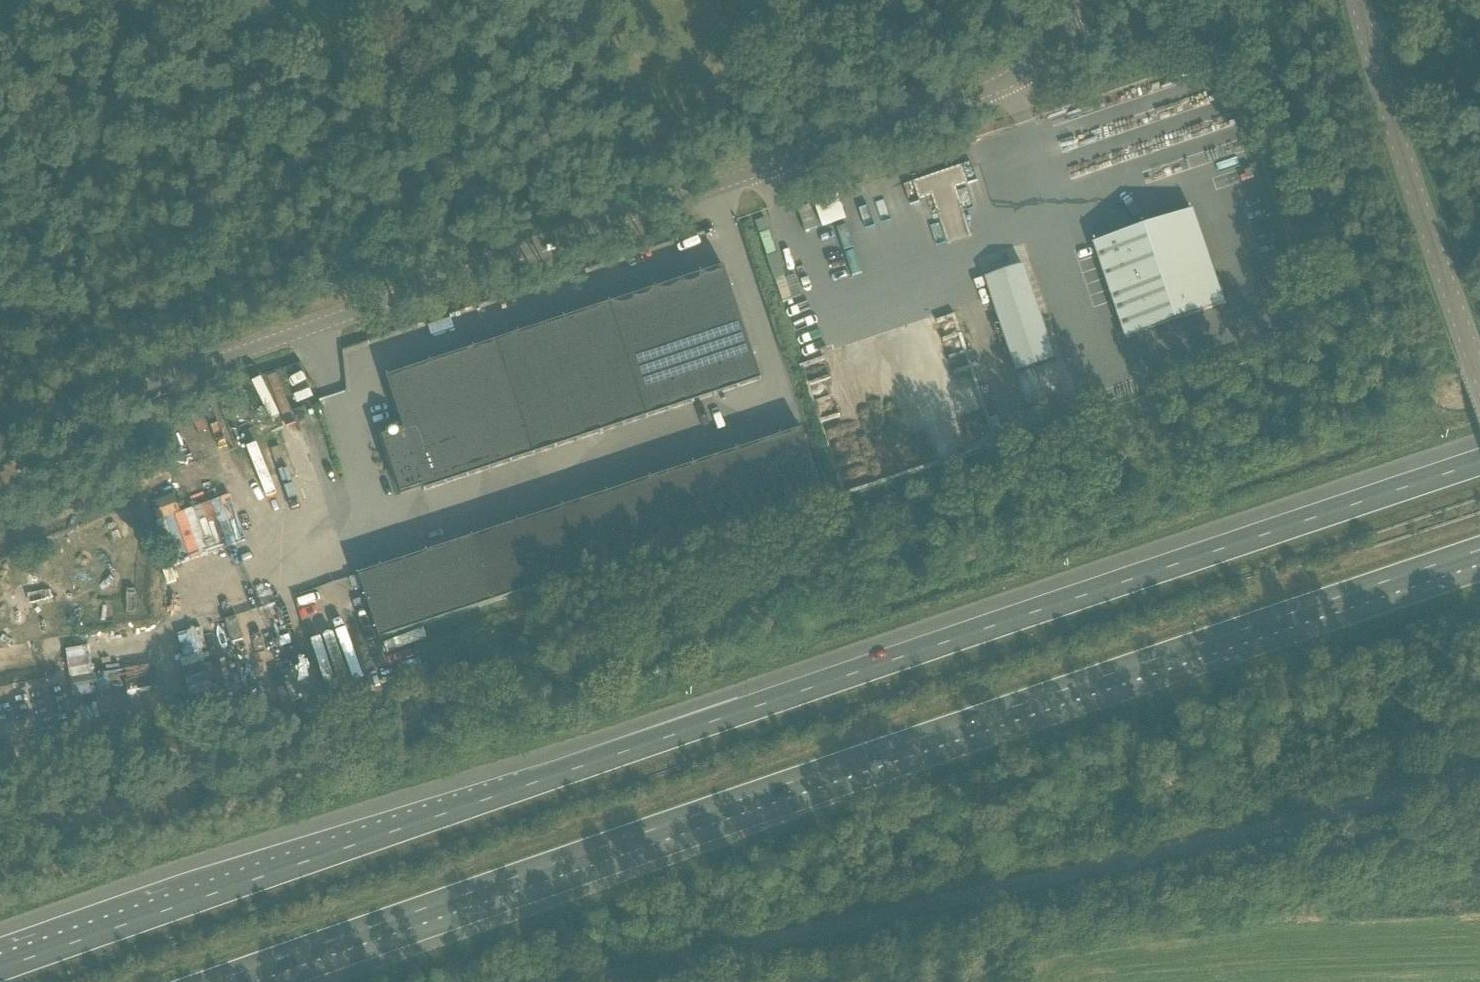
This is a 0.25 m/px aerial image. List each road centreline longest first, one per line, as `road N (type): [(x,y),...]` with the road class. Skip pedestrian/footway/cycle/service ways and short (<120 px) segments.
road 1 (motorway): [(1479,466),(0,968)]
road 2 (motorway): [(213,981),(1479,551)]
road 3 (tertiary): [(1076,0),(1043,52),(1010,79),(0,440)]
road 4 (unclassified): [(612,981),(1396,798),(1479,769)]
road 5 (unclassified): [(1360,0),(1479,379)]

